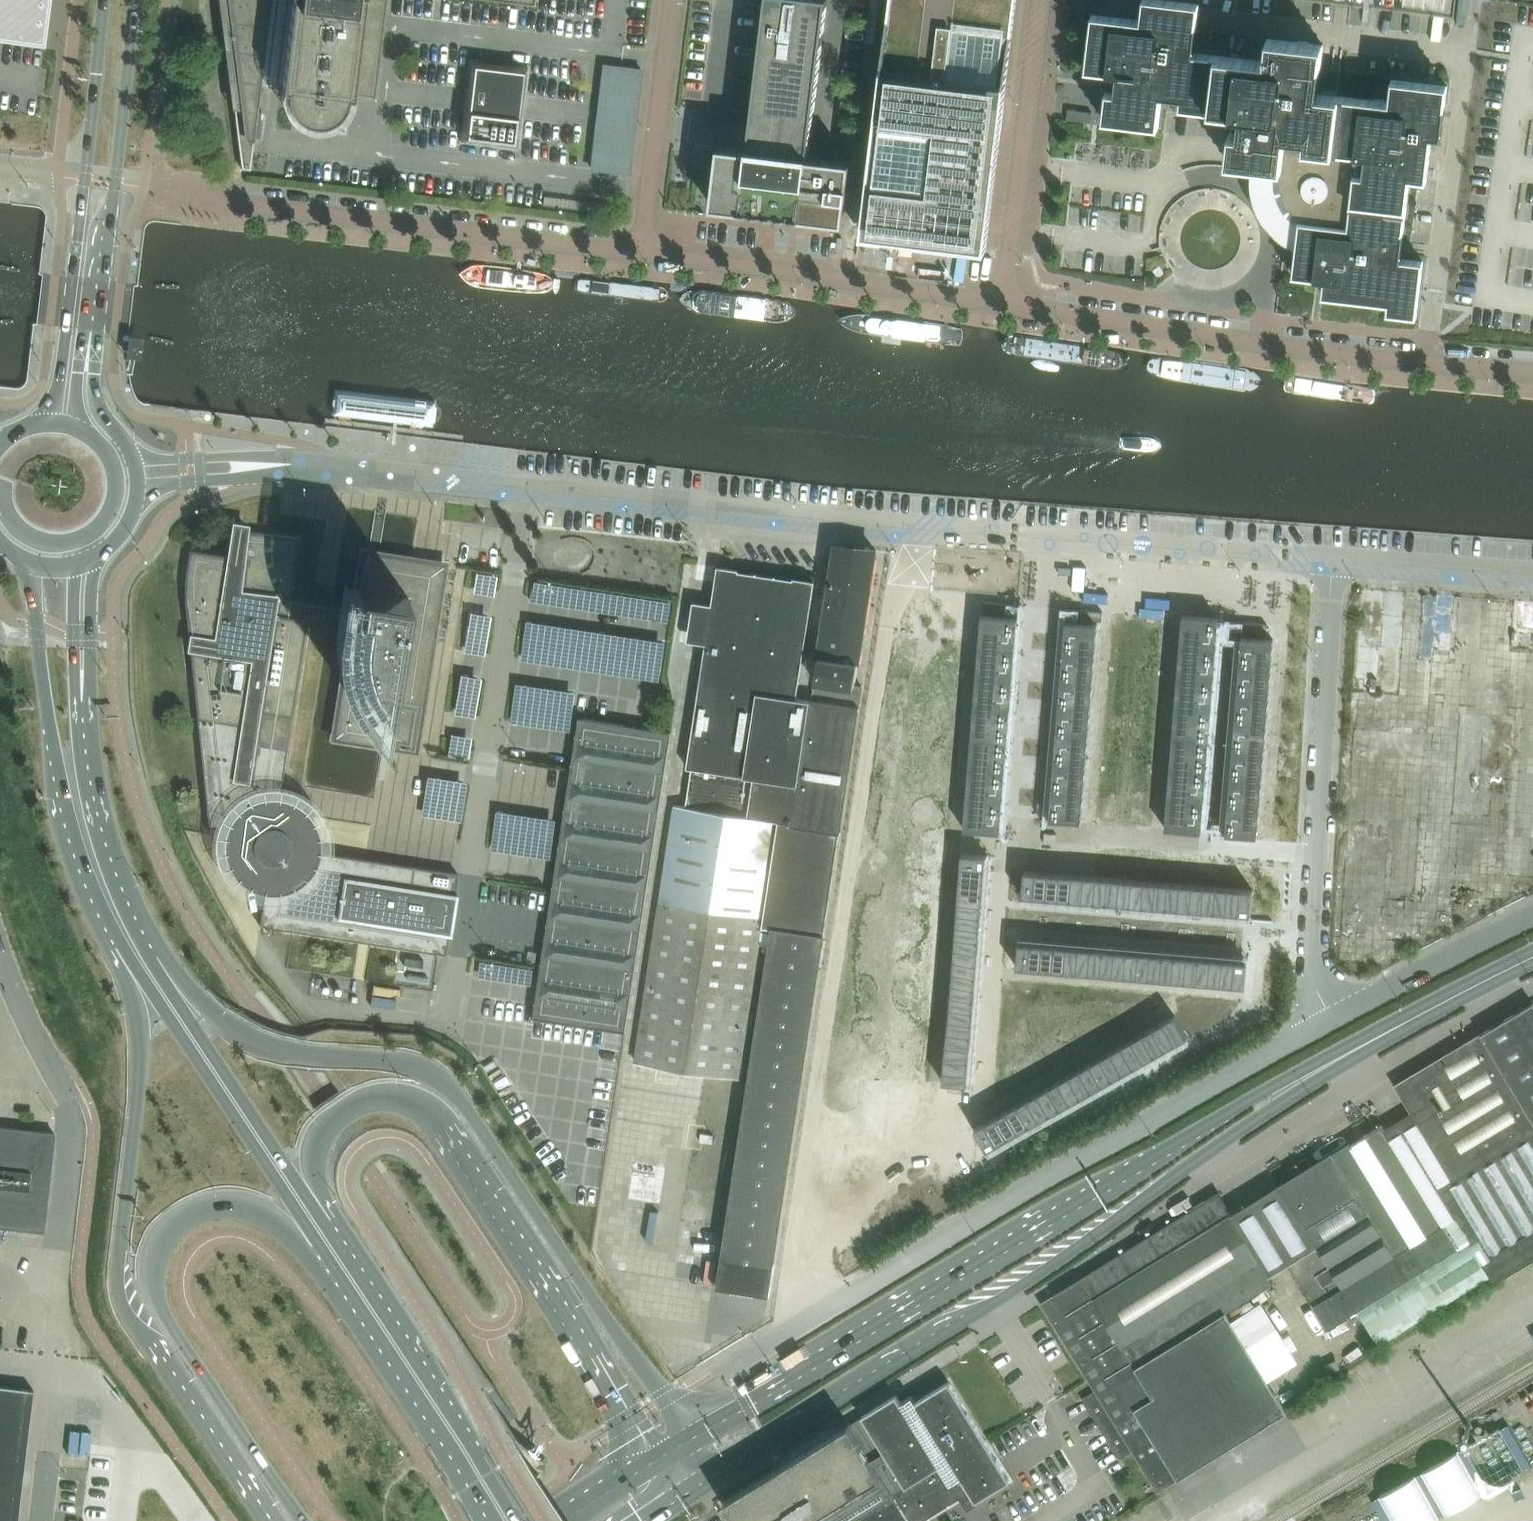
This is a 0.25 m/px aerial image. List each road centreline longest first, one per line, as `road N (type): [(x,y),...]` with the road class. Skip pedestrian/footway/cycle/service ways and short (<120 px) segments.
road 1 (secondary): [(696,1487),(1047,1267),(1424,1011)]
road 2 (secondary): [(1424,1011),(1263,1090),(686,1441)]
road 3 (primary): [(686,1441),(435,1074),(248,1038),(148,944)]
road 4 (primary): [(104,913),(111,954),(135,1003),(140,1043),(118,1294),(269,1520)]
road 5 (unclassified): [(353,470),(1005,535)]
road 6 (primary): [(328,1229),(312,1159),(325,1126),(376,1098),(422,1108),(445,1131),(652,1462)]
road 7 (primary): [(304,1520),(163,1312),(156,1251),(186,1216),(234,1203),(278,1218),(342,1281)]
road 8 (unclassified): [(1532,372),(1287,346),(1003,302)]
road 9 (unclassified): [(640,252),(179,191)]
road 10 (primary): [(104,913),(342,1281)]
road 11 (primary): [(103,0),(60,374),(50,408),(36,423)]
road 12 (unclassified): [(1003,302),(640,252)]
road 13 (primary): [(25,560),(59,778),(104,913)]
road 14 (primary): [(524,1520),(328,1229)]
road 15 (primary): [(96,345),(136,0)]
road 16 (primary): [(328,1229),(165,983),(148,944)]
road 17 (unclassified): [(1003,302),(1040,0)]
road 18 (primary): [(342,1281),(499,1520)]
road 19 (unclassified): [(640,252),(672,0)]
road 20 (primary): [(148,944),(99,826),(82,703)]
road 21 (unclassified): [(135,506),(168,485),(353,470)]
road 22 (unclassified): [(353,470),(275,455),(134,456)]
road 23 (unclassified): [(1332,560),(1532,575)]
road 24 (unclassified): [(62,1089),(0,954)]
road 25 (primary): [(82,703),(98,558)]
road 26 (primary): [(82,703),(74,566)]
road 27 (primary): [(134,456),(97,405),(96,345)]
road 28 (secondary): [(1424,1011),(1532,958)]

